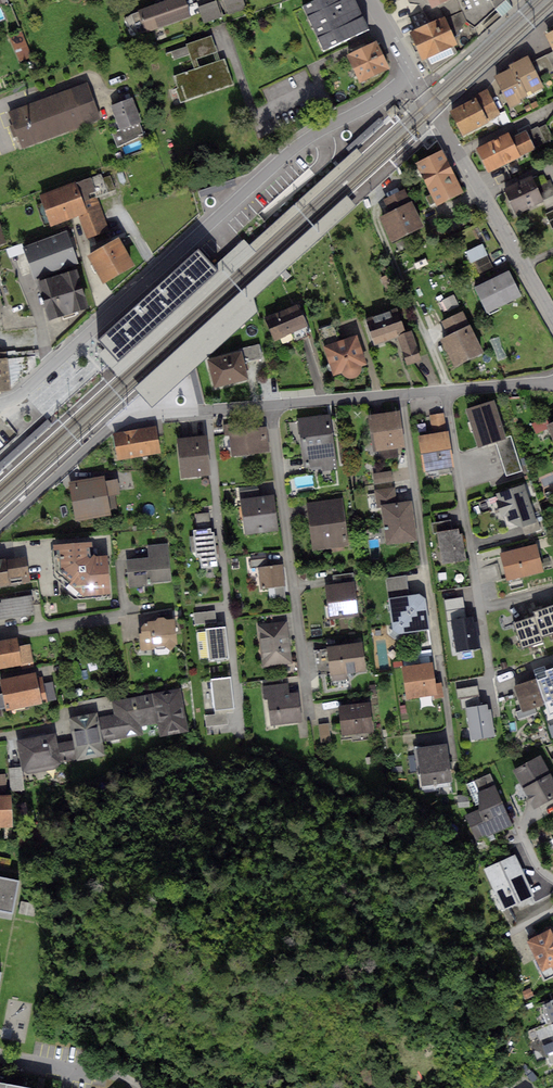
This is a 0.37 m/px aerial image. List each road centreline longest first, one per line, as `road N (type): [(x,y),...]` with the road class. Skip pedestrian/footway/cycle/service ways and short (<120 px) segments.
road 1 (residential): [(0,404),(24,392),(293,148),(412,76)]
road 2 (residential): [(271,406),(124,417),(0,527)]
road 3 (residential): [(447,391),(489,671)]
road 4 (residential): [(412,76),(552,316)]
road 5 (residential): [(402,395),(439,653)]
road 6 (residential): [(271,406),(301,645)]
road 7 (residential): [(402,395),(271,406)]

